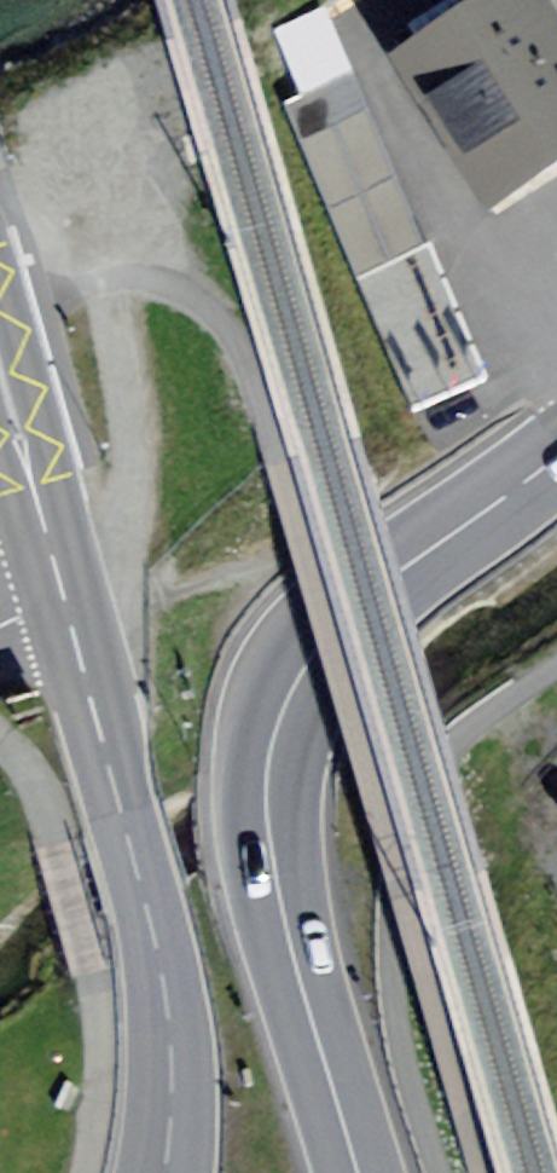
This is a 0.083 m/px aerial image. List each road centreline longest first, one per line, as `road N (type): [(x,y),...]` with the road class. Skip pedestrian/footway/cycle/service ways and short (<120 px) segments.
road 1 (primary): [(556,455),(340,623),(304,661),(281,704),(269,868),(356,1172)]
road 2 (tertiary): [(167,1172),(174,1082),(157,937),(62,592)]
road 3 (tertiary): [(62,592),(0,377)]

